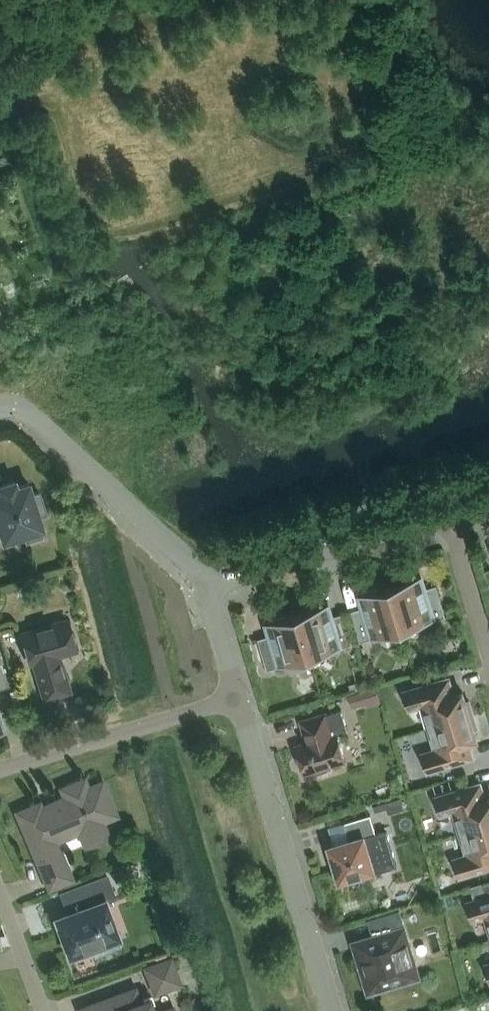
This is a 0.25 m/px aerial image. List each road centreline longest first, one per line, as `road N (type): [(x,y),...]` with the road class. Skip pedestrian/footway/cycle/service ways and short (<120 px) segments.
road 1 (residential): [(332,1010),(237,698)]
road 2 (residential): [(0,409),(32,423),(194,565),(206,585)]
road 3 (residential): [(206,585),(447,512)]
road 4 (residential): [(0,771),(237,698)]
road 5 (residential): [(488,653),(447,512)]

